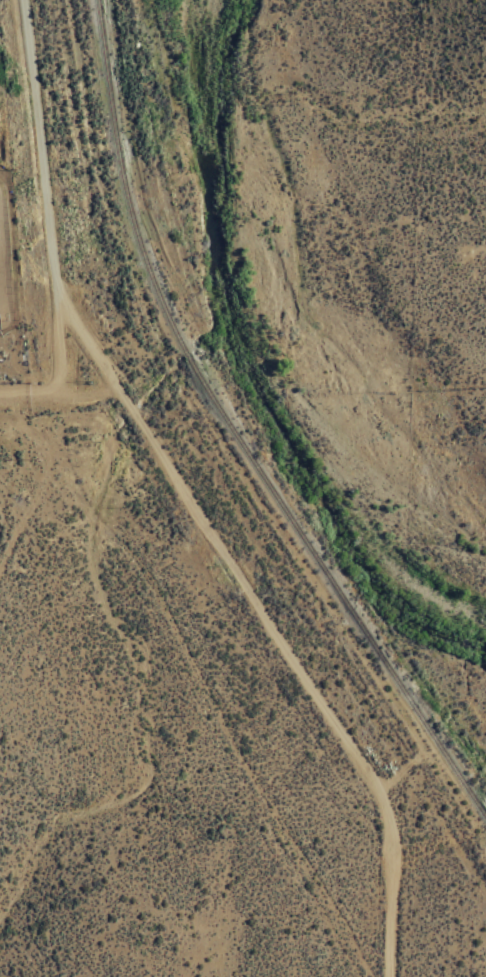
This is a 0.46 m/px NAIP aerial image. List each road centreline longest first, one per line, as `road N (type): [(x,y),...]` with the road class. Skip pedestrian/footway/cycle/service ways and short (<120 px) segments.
road 1 (residential): [(388,976),(388,821),(156,473),(57,306),(23,0)]
road 2 (track): [(485,891),(189,436)]
road 3 (residential): [(57,306),(48,400),(0,408)]

